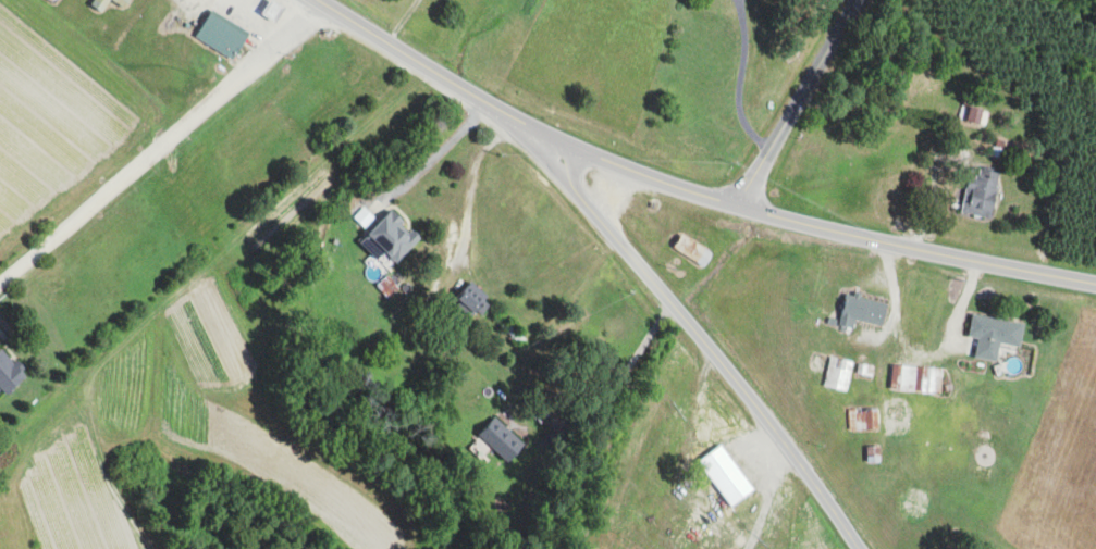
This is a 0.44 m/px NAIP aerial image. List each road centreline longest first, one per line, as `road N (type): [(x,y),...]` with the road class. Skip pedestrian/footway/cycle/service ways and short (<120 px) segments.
road 1 (primary): [(1095,283),(766,215),(561,142)]
road 2 (tertiary): [(856,548),(797,461),(569,186),(561,142)]
road 3 (residential): [(0,282),(323,5)]
road 4 (residential): [(856,0),(735,207)]
road 5 (primary): [(513,120),(314,0)]

